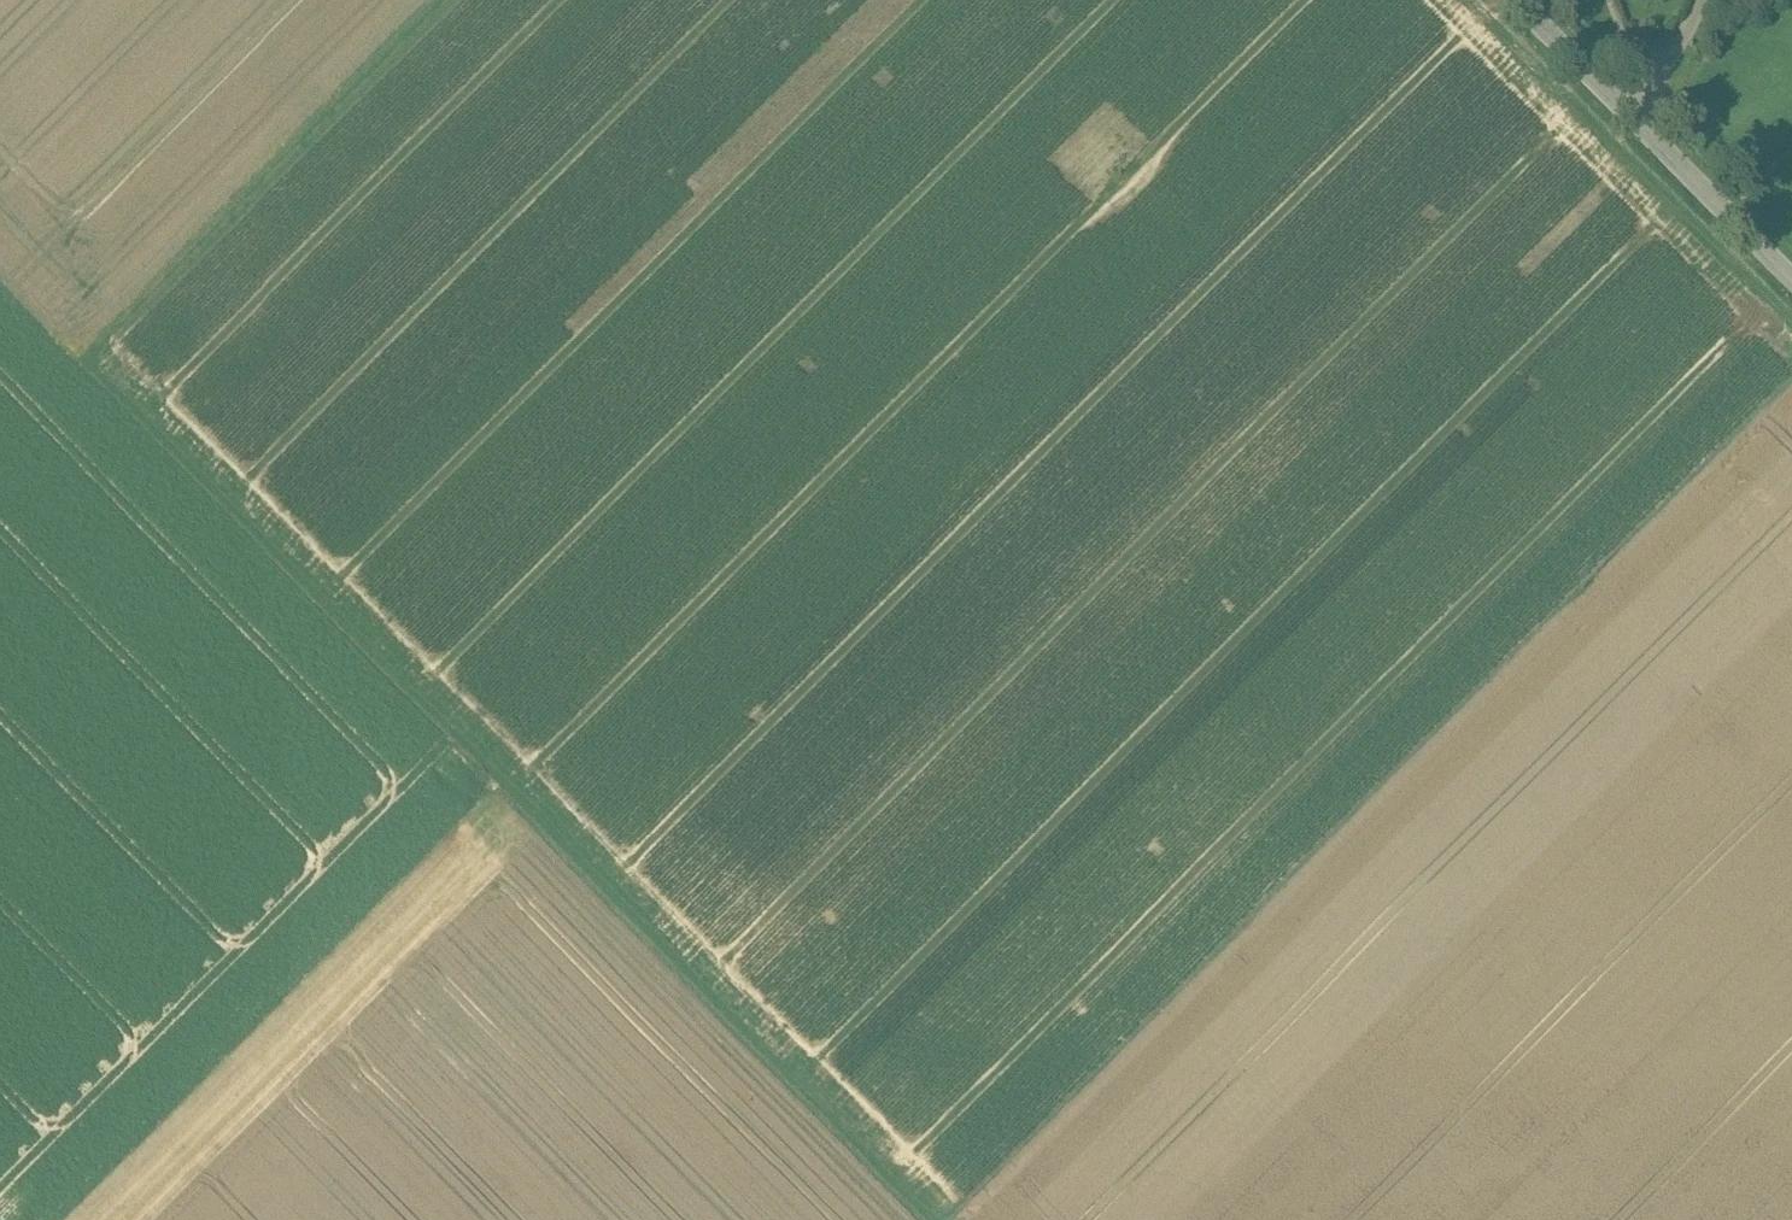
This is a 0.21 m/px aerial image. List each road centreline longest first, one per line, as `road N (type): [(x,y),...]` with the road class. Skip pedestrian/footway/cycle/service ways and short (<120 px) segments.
road 1 (tertiary): [(1516,0),(1791,278)]

